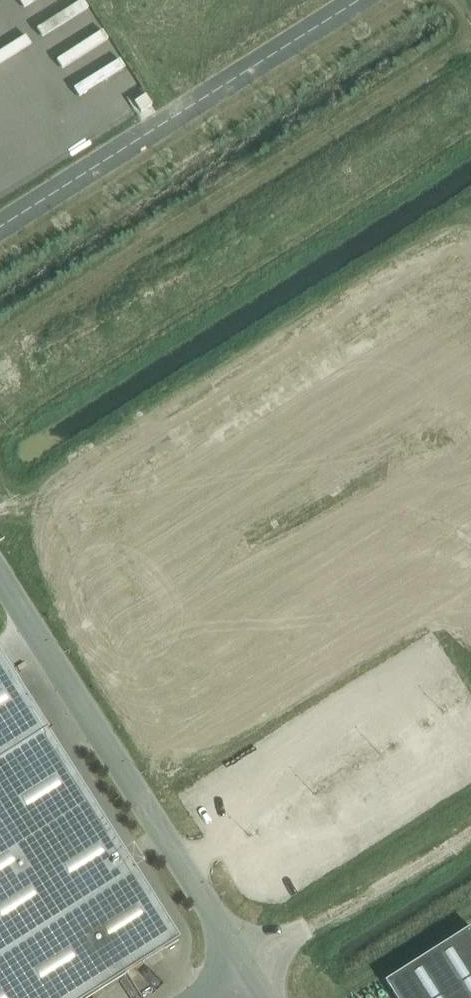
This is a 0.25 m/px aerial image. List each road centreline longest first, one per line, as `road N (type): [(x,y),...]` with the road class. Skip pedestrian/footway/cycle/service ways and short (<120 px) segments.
road 1 (unclassified): [(247,965),(0,578)]
road 2 (unclassified): [(0,227),(358,0)]

